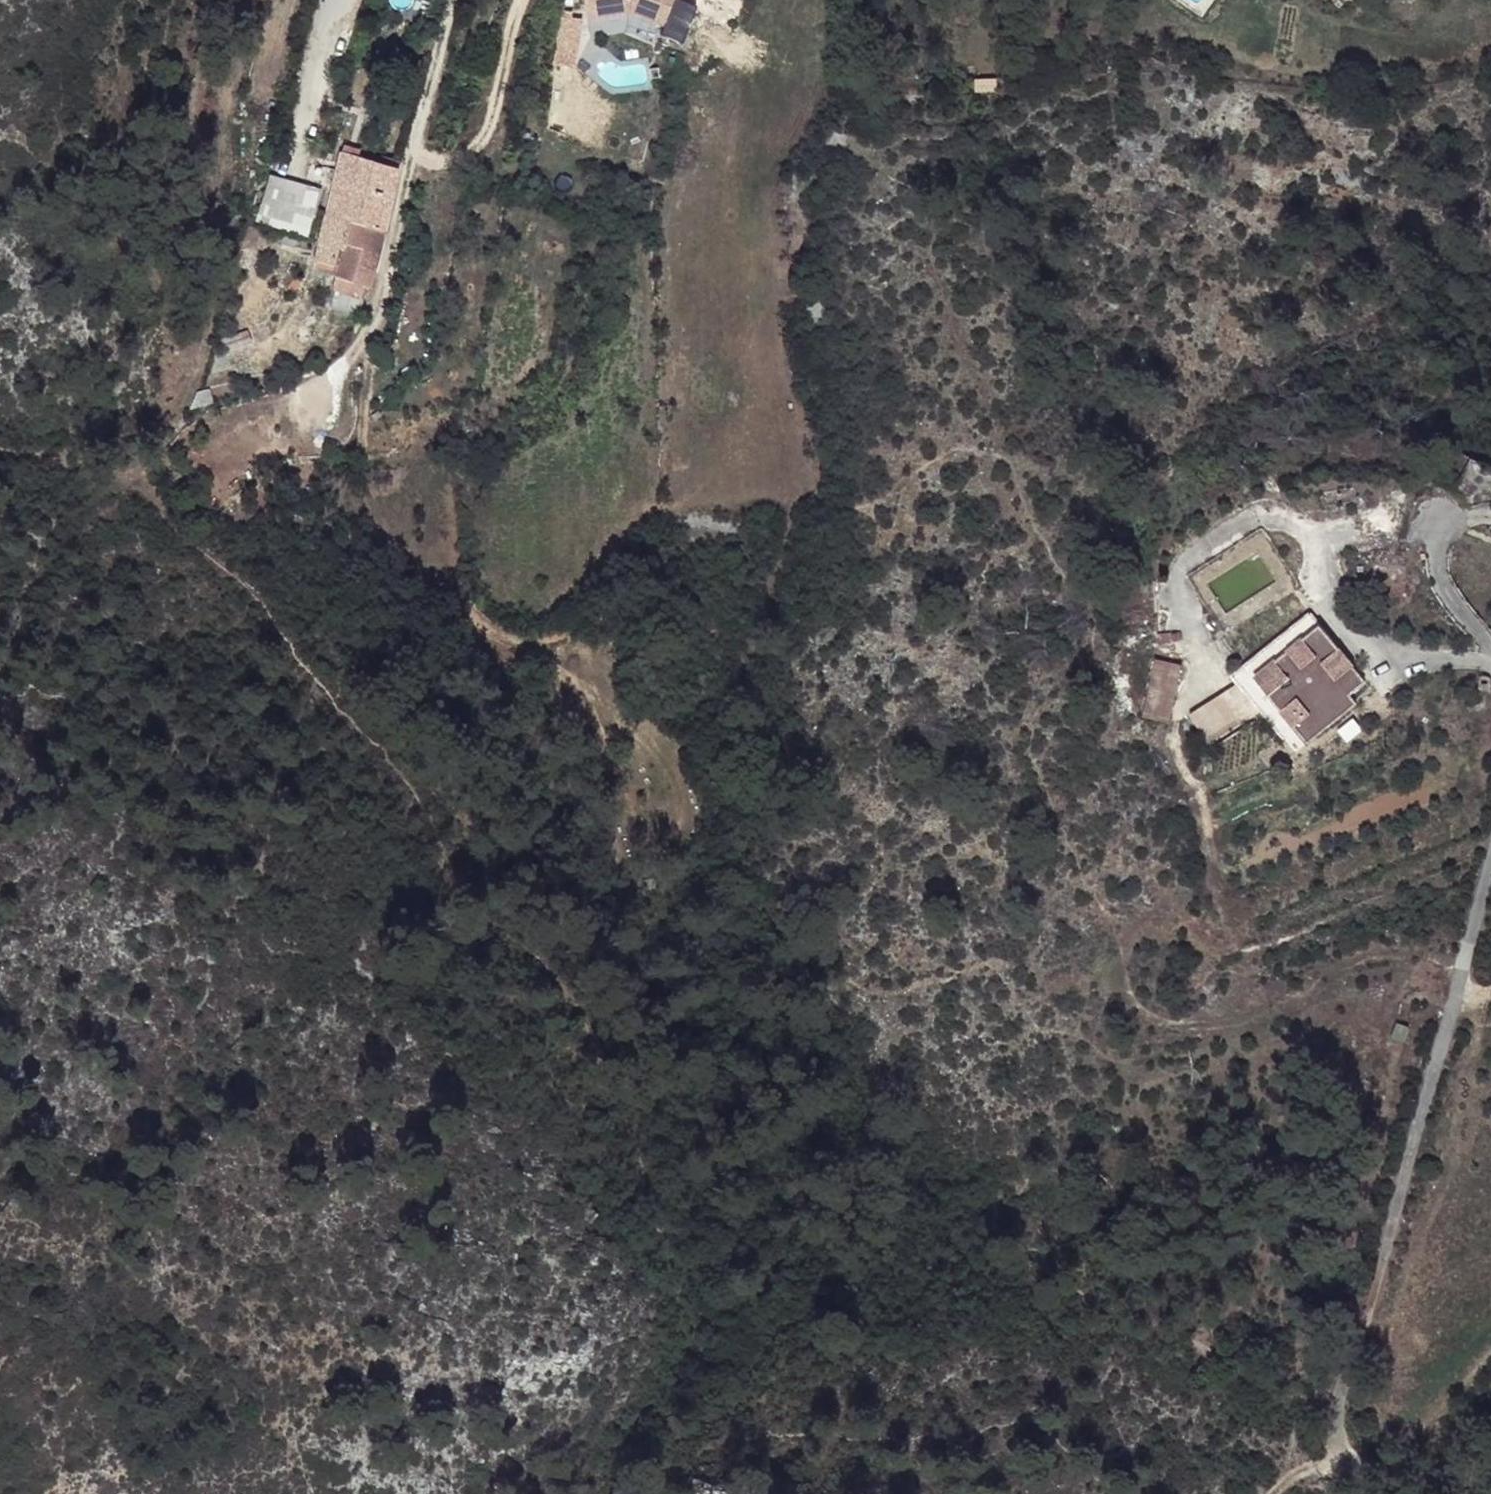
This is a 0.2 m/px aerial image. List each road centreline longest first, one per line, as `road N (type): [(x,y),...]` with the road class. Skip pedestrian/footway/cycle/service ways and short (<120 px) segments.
road 1 (unclassified): [(1490,1483),(1365,1472),(1343,1462),(1333,1435),(1457,1019),(1490,878)]
road 2 (unclassified): [(1490,672),(1403,659),(1360,634),(1336,616),(1317,536)]

